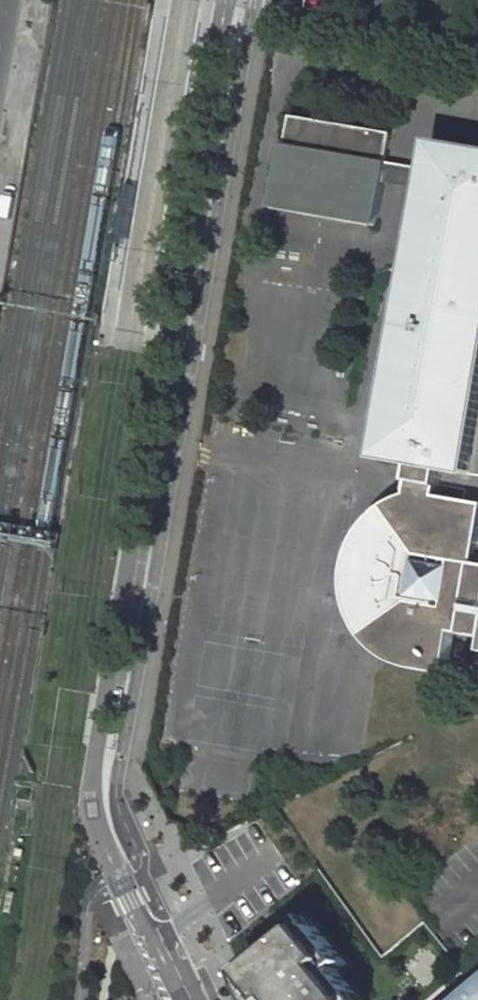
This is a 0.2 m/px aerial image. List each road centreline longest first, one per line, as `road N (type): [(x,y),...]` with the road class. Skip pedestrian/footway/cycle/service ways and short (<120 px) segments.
road 1 (residential): [(226,0),(92,788),(97,823),(120,878),(189,999)]

